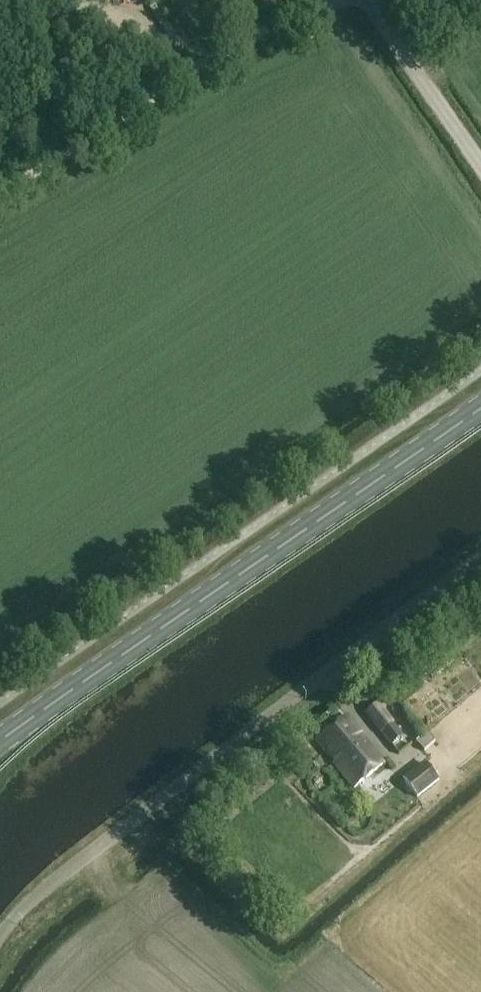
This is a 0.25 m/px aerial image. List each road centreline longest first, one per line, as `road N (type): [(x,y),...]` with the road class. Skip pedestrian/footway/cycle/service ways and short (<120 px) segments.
road 1 (unclassified): [(0,935),(100,844),(480,555)]
road 2 (primary): [(0,739),(480,406)]
road 3 (track): [(0,187),(324,0)]
road 4 (unclassified): [(480,168),(367,0)]

